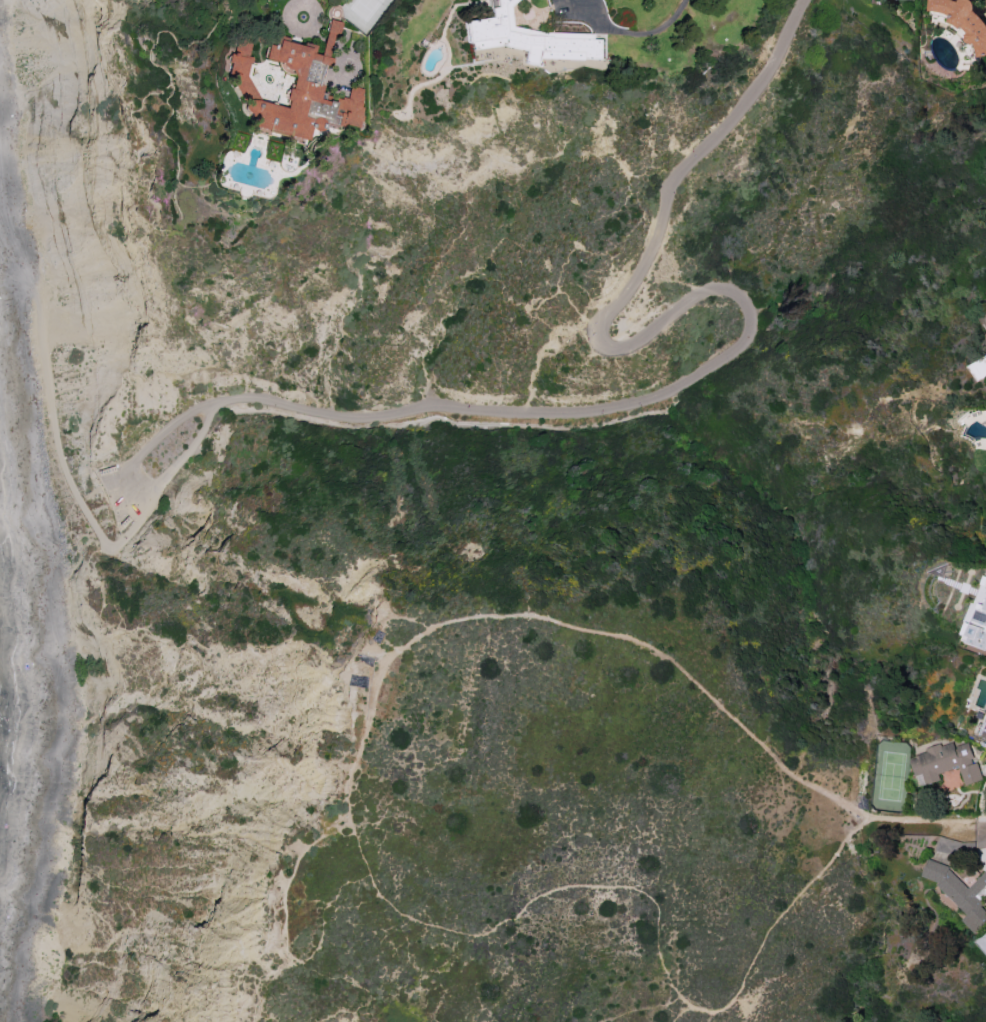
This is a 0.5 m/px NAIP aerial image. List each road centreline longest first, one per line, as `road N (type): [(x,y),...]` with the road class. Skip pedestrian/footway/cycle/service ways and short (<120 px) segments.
road 1 (track): [(74,491),(58,455),(42,306)]

